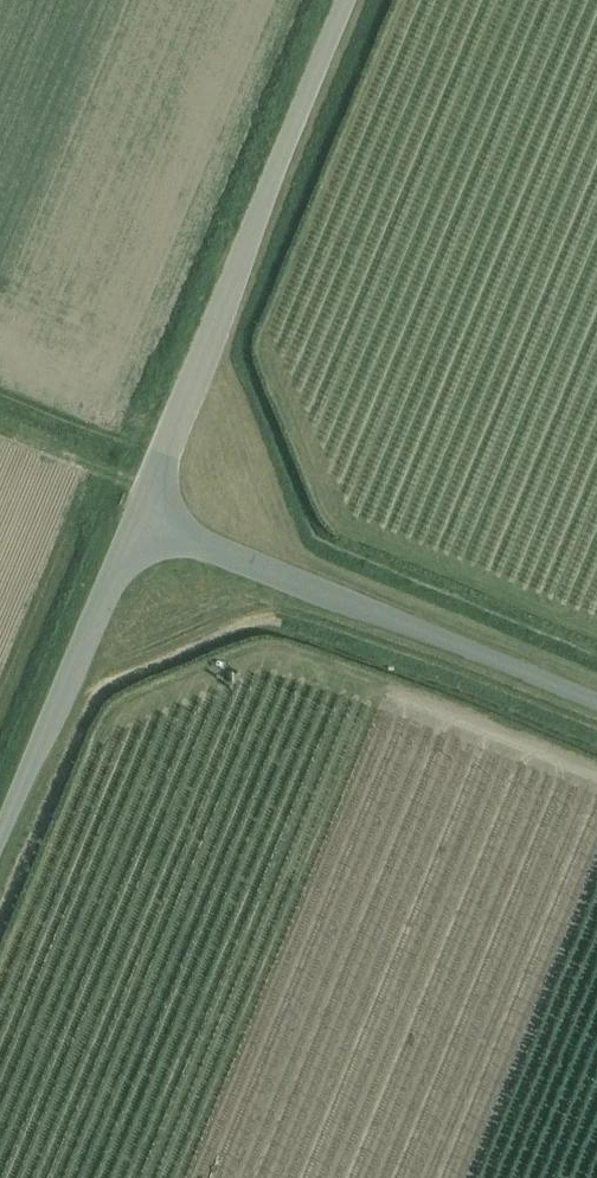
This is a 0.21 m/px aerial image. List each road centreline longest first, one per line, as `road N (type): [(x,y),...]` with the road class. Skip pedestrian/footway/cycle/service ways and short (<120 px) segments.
road 1 (unclassified): [(125,515),(339,0)]
road 2 (unclassified): [(596,703),(125,515)]
road 3 (unclassified): [(0,810),(125,515)]

